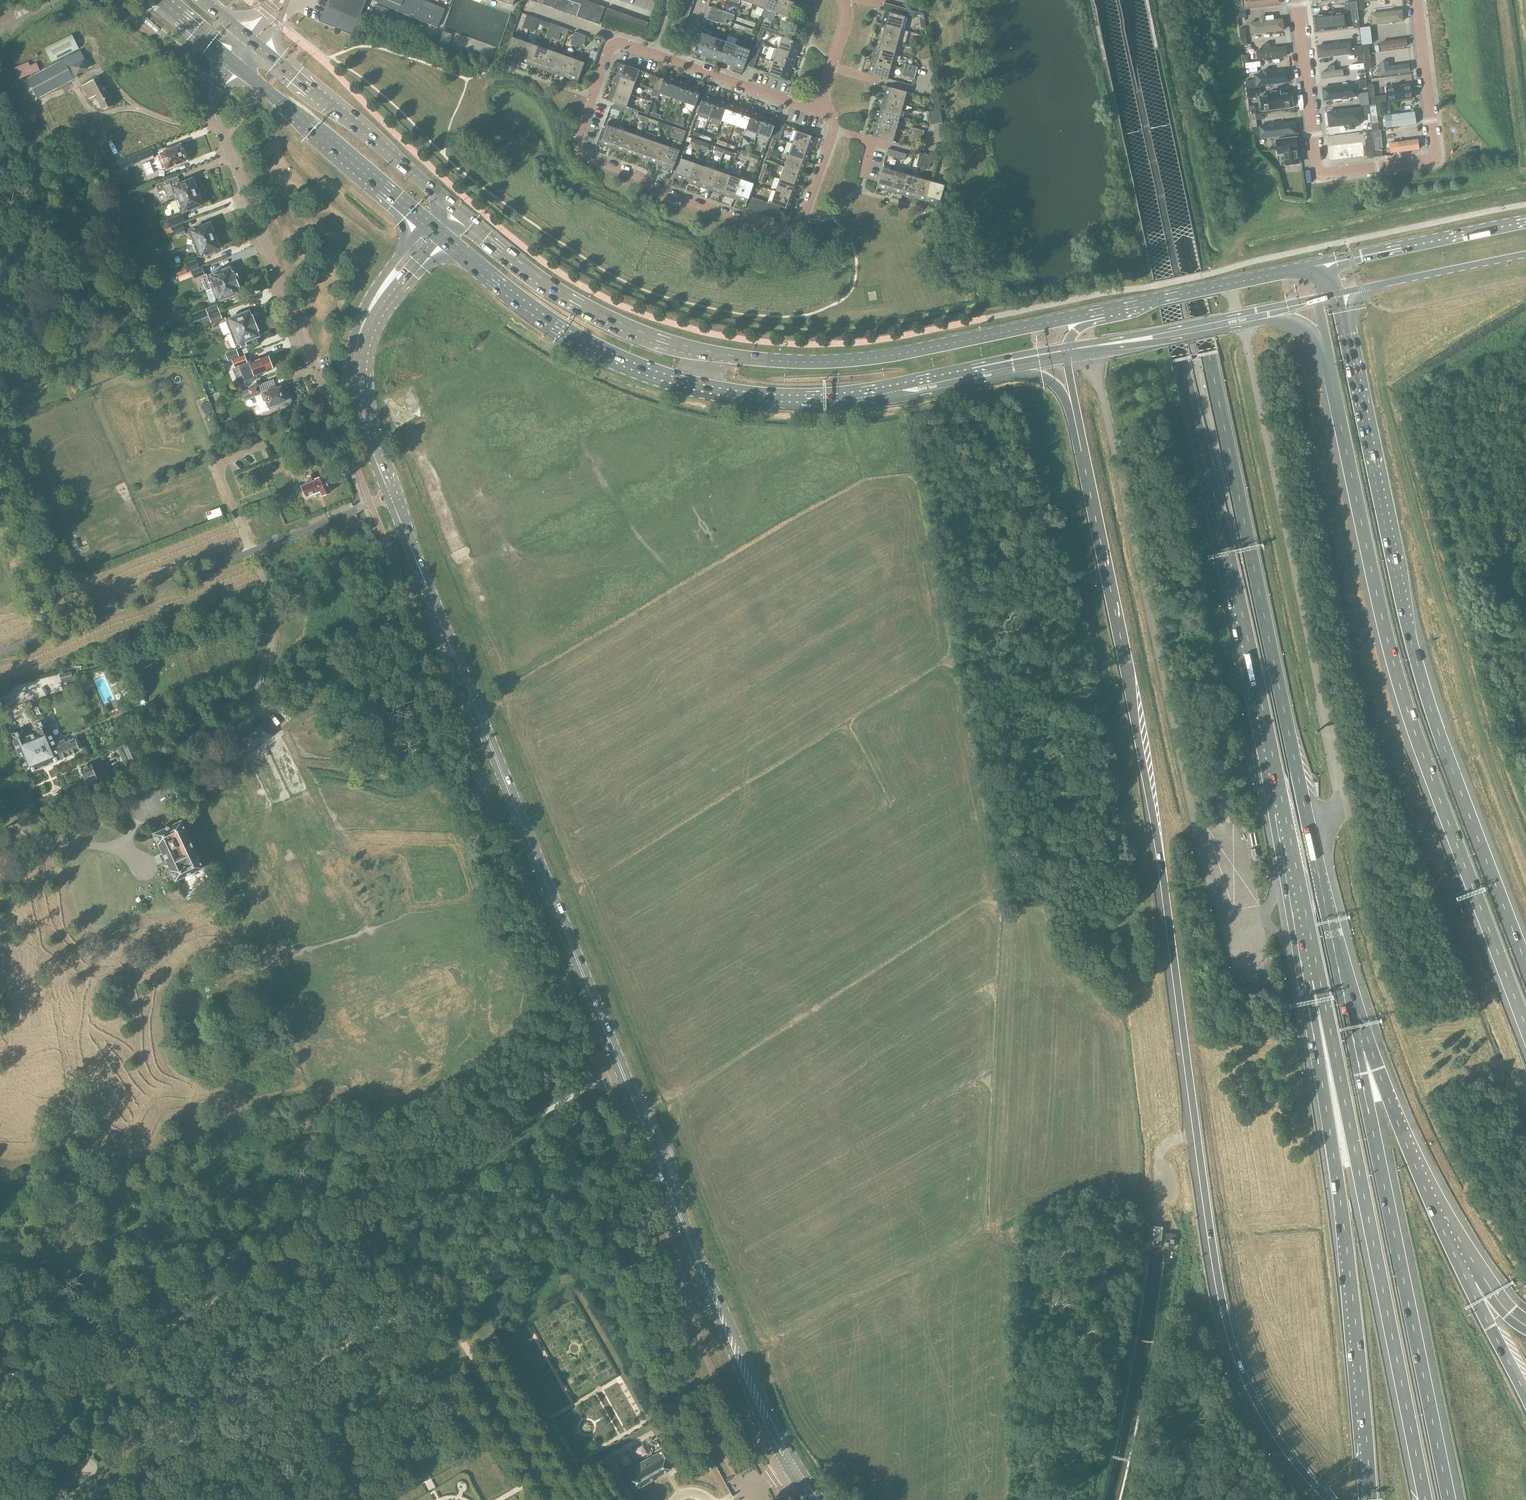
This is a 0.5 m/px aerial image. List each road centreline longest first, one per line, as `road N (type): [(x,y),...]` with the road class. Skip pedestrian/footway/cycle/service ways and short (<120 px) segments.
road 1 (primary): [(792,1464),(688,1236),(371,447),(355,362)]
road 2 (motorway): [(1068,415),(1151,811),(1231,1338),(1263,1413),(1329,1499)]
road 3 (motorway): [(1355,1047),(1134,0)]
road 4 (motorway): [(1105,0),(1320,980)]
road 5 (motorway): [(1324,341),(1404,698),(1525,1026)]
road 6 (motorway): [(1525,964),(1418,668),(1335,294)]
road 7 (primary): [(1104,310),(866,358),(730,355),(608,319),(518,262),(454,209)]
road 8 (primary): [(442,236),(551,323),(617,359),(699,387),(818,398),(993,367)]
road 9 (motorway): [(1320,980),(1425,1499)]
road 10 (motorway): [(1320,980),(1319,1065),(1371,1499)]
road 11 (motorway): [(1449,1499),(1355,1047)]
road 12 (residential): [(833,129),(793,234),(658,188),(577,148),(616,44)]
road 13 (residential): [(1296,0),(1317,173),(1436,159),(1417,0)]
road 14 (residential): [(216,84),(210,105),(327,395)]
road 15 (motorway): [(1468,1284),(1377,1068),(1355,1047)]
road 16 (secondary): [(454,209),(253,41)]
road 17 (secondary): [(236,64),(429,224)]
road 18 (primary): [(1324,264),(1104,310)]
road 19 (residential): [(817,111),(616,44)]
road 20 (primary): [(1525,221),(1324,264)]
road 21 (primary): [(1335,294),(1525,254)]
road 22 (primary): [(1066,353),(1241,320)]
road 23 (primary): [(429,224),(369,298),(355,362)]
road 24 (primary): [(355,362),(375,317),(442,236)]
road 25 (track): [(0,510),(50,631)]
road 26 (motorway): [(1525,1394),(1468,1284)]

